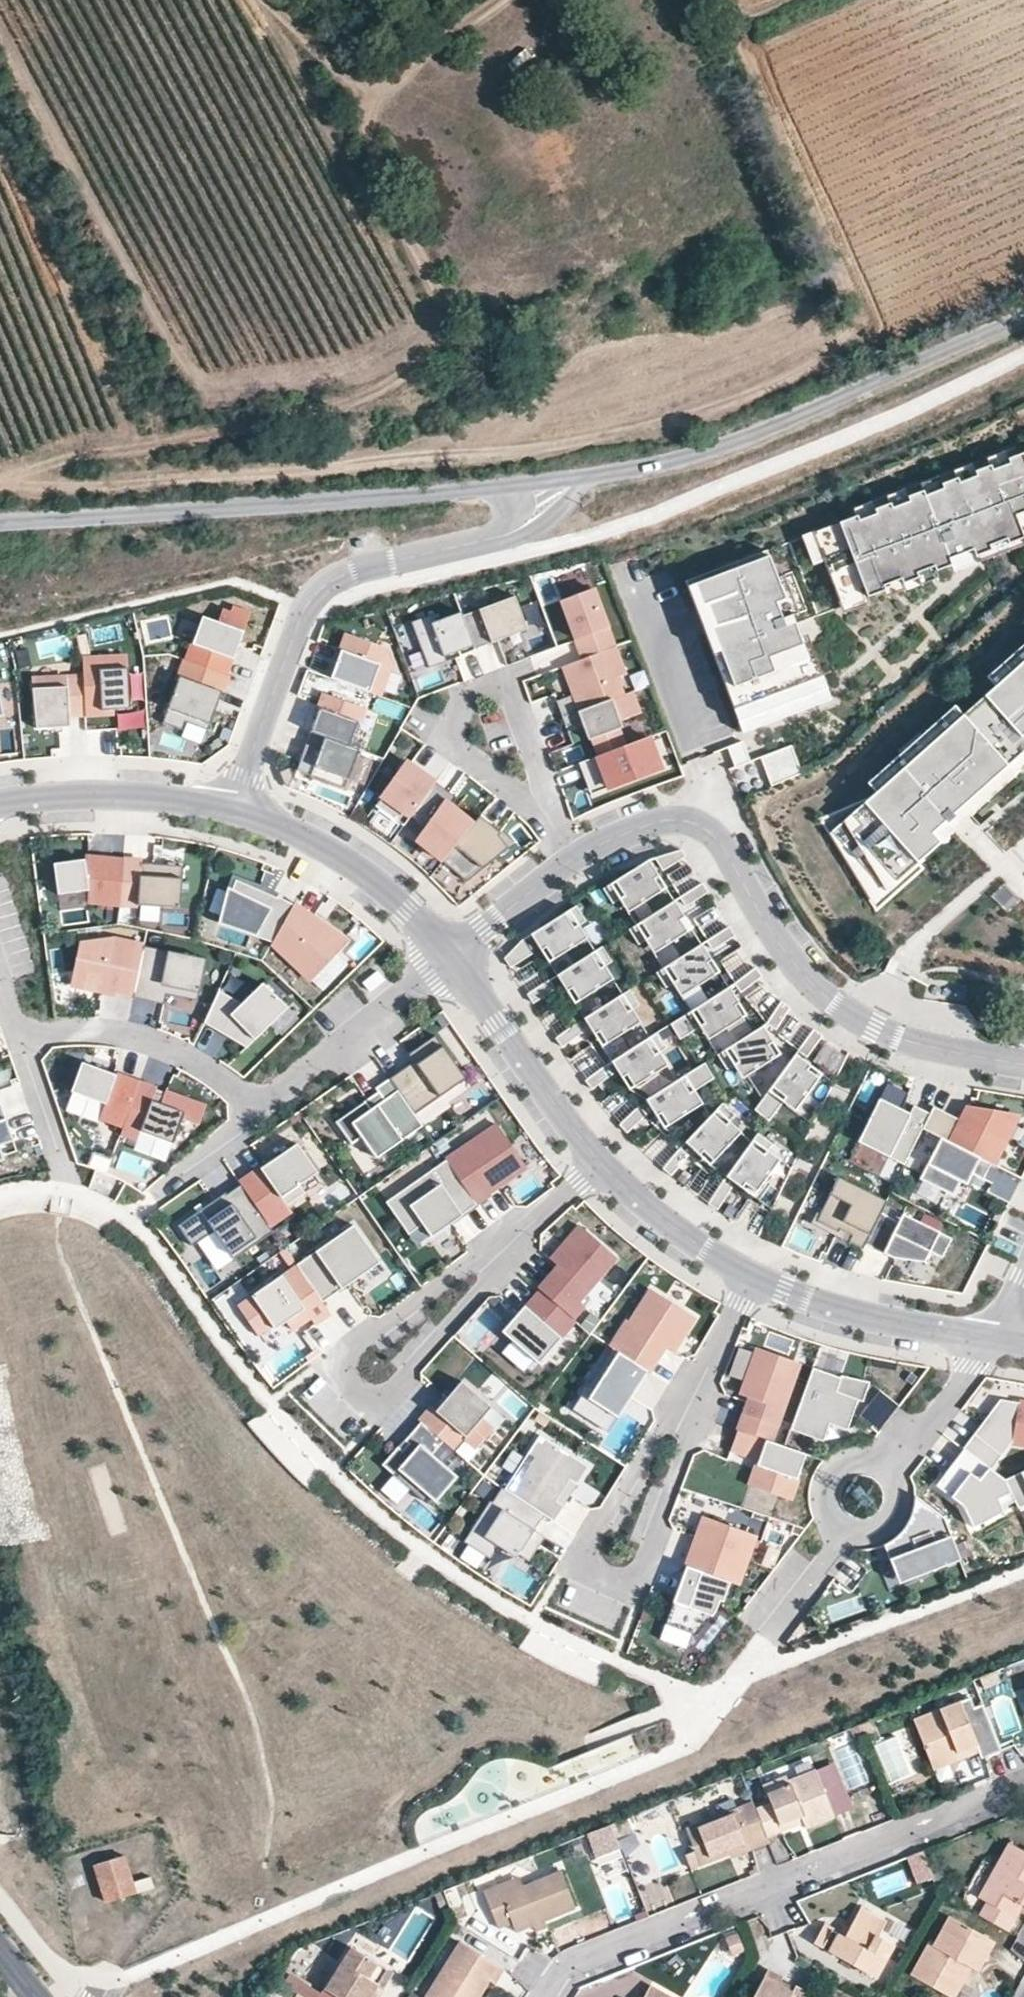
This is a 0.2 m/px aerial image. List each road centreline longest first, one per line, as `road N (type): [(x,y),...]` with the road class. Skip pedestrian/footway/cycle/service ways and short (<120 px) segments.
road 1 (track): [(10,481),(65,487),(503,458),(686,426),(823,361),(838,345),(839,324),(696,0)]
road 2 (track): [(262,0),(319,56),(377,95),(370,129),(376,161),(438,286),(433,335),(387,384),(351,403),(0,483)]
road 3 (residential): [(1023,1065),(939,1050),(870,1025),(837,1001),(784,945),(710,831),(680,821),(645,826),(573,859),(450,954)]
road 4 (residential): [(993,1338),(812,1302),(703,1248),(599,1161),(450,954)]
road 5 (unclassified): [(0,526),(528,490)]
road 6 (unclassified): [(528,490),(706,455),(1023,319)]
road 7 (residential): [(549,1996),(563,1972),(1023,1783)]
road 8 (residential): [(528,490),(495,553),(336,592),(300,624),(232,812)]
road 9 (residential): [(450,954),(408,909),(323,845),(232,812)]
road 10 (residential): [(232,812),(139,795),(52,794),(0,805)]

